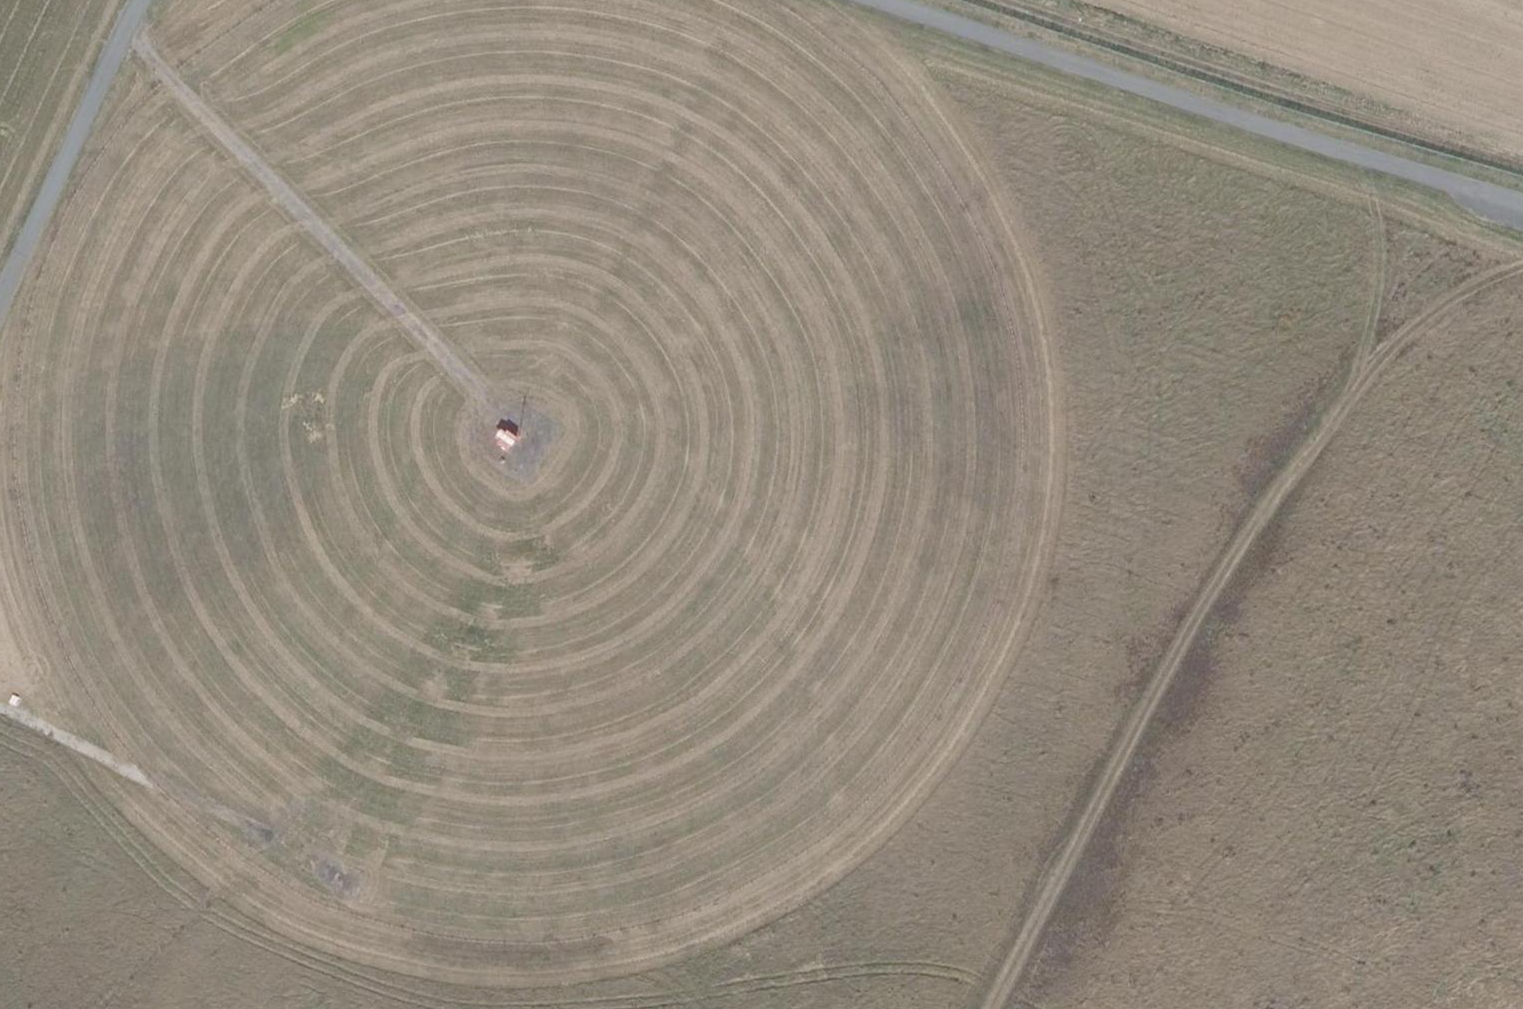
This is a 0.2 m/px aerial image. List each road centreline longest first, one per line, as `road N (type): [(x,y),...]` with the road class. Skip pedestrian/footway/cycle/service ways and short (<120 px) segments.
road 1 (track): [(128,10),(144,50),(492,406)]
road 2 (track): [(1028,0),(1522,158)]

